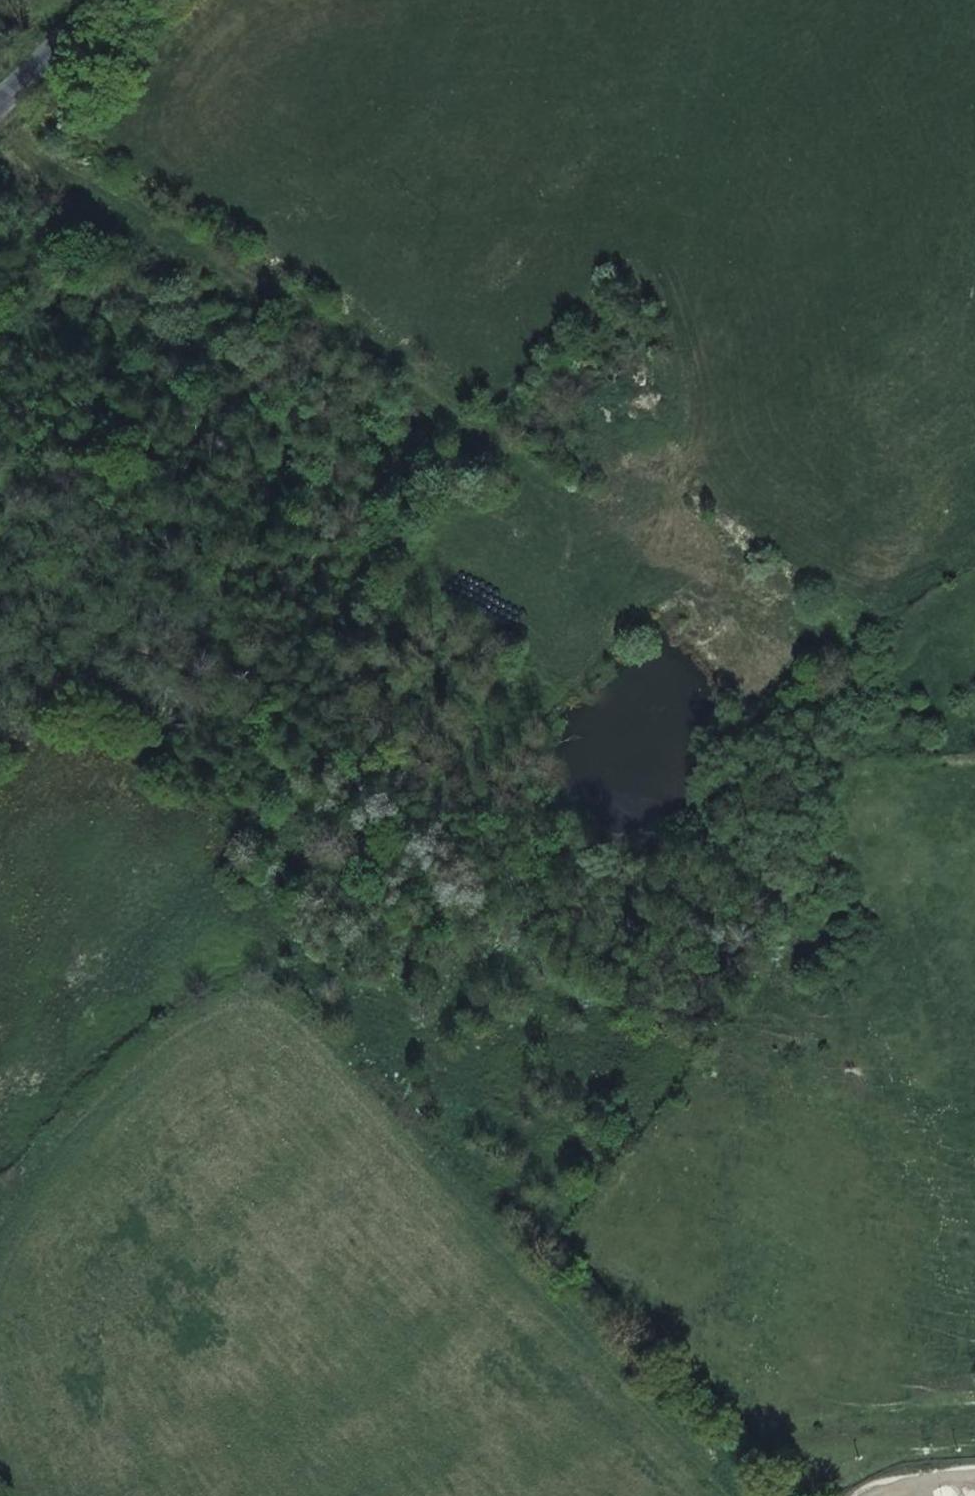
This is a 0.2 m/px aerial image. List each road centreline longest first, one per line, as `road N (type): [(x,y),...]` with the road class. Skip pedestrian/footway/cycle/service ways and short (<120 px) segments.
road 1 (secondary): [(0,98),(39,66),(93,0)]

